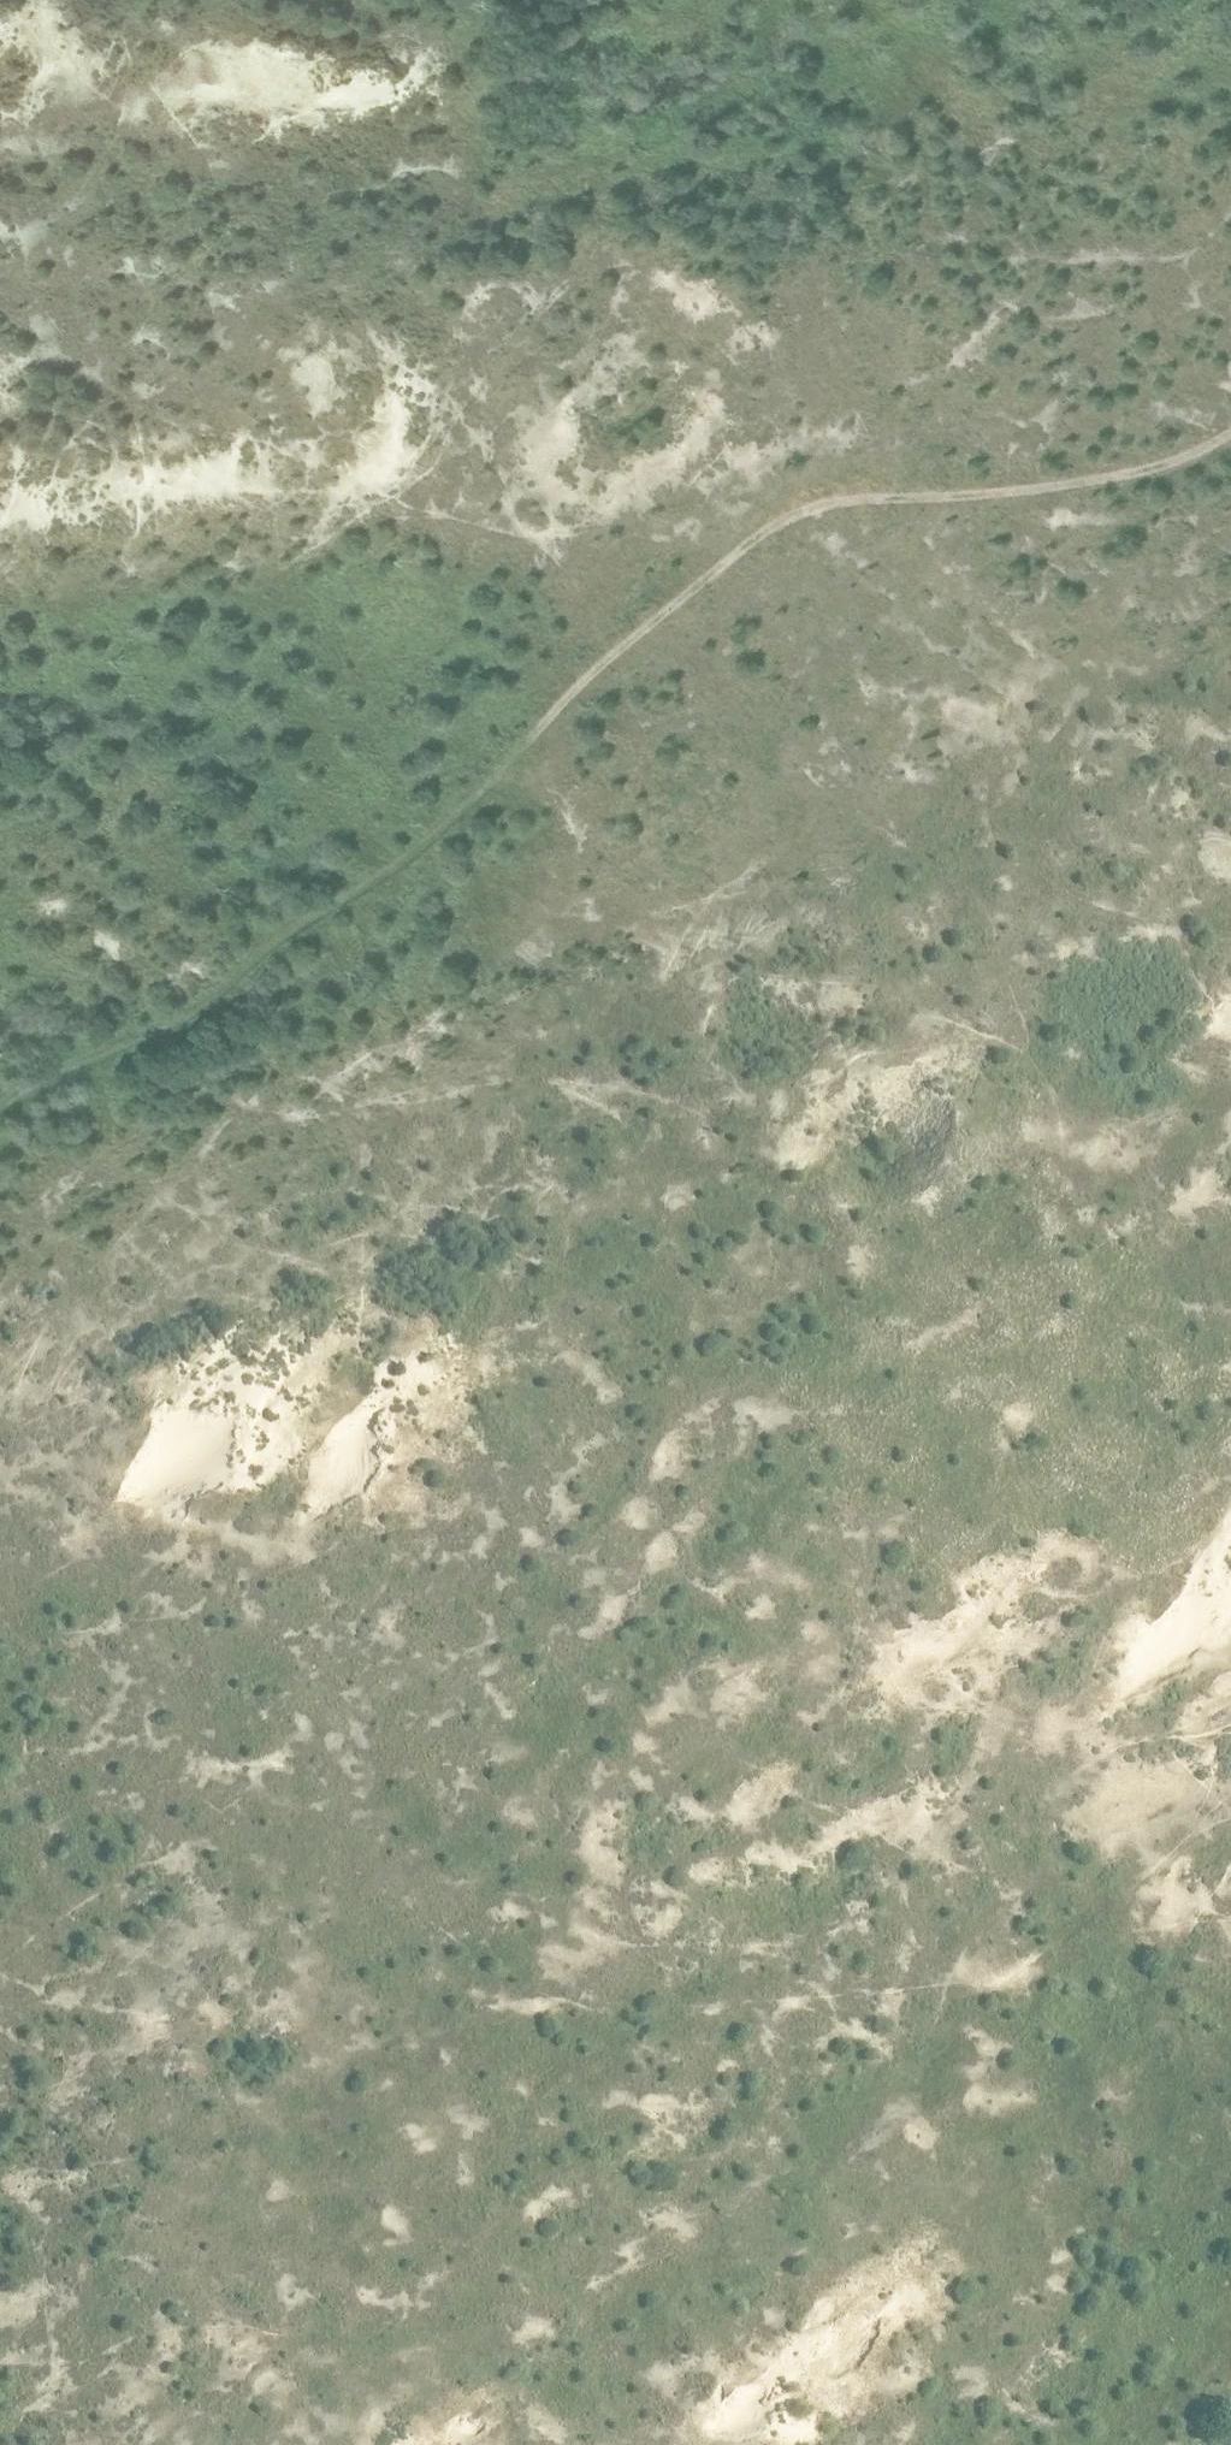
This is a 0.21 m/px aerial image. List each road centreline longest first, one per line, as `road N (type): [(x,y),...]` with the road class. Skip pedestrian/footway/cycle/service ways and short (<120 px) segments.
road 1 (track): [(0,1108),(28,1085),(169,1027),(281,937),(411,852),(631,638),(770,528),(836,502),(1122,474),(1230,434)]

